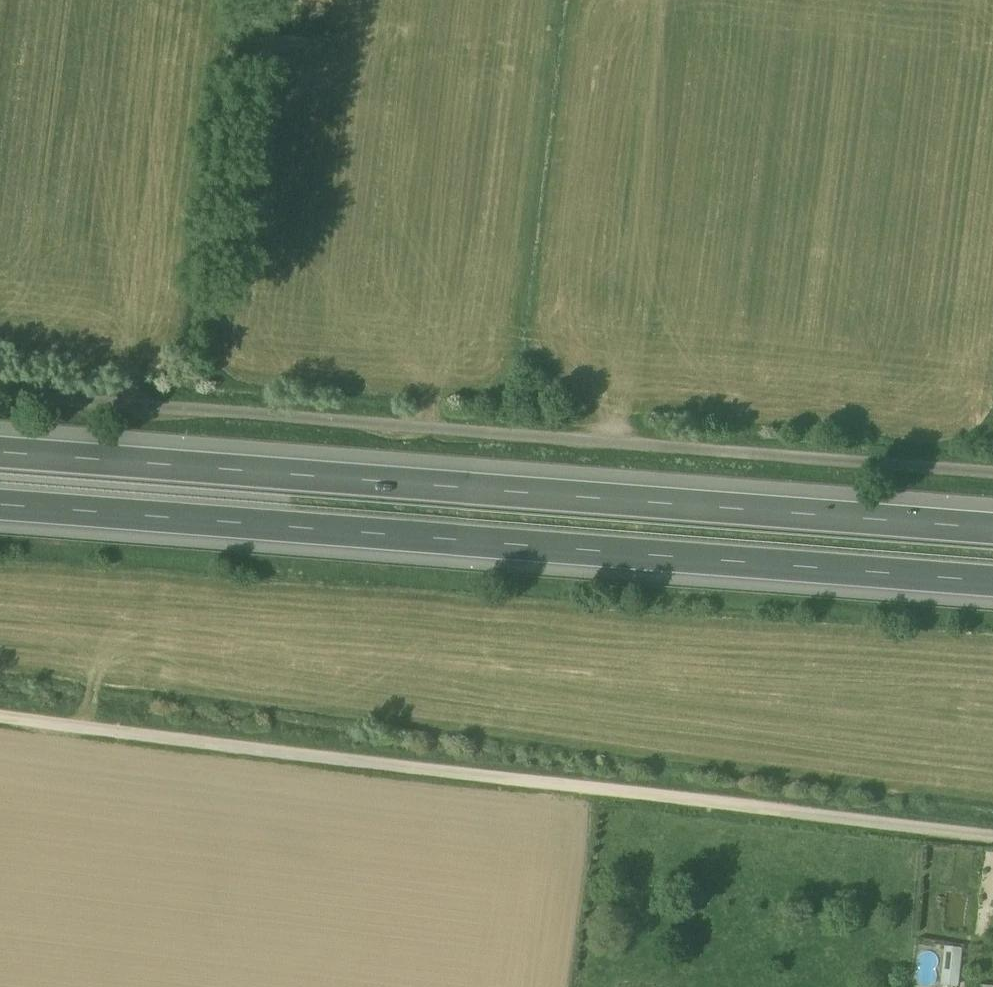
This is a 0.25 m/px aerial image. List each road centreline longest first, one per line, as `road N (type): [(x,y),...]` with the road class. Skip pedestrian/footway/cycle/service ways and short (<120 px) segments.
road 1 (unclassified): [(0,706),(992,828)]
road 2 (unclassified): [(0,388),(992,465)]
road 3 (motorway): [(992,524),(0,447)]
road 4 (motorway): [(0,499),(992,574)]

